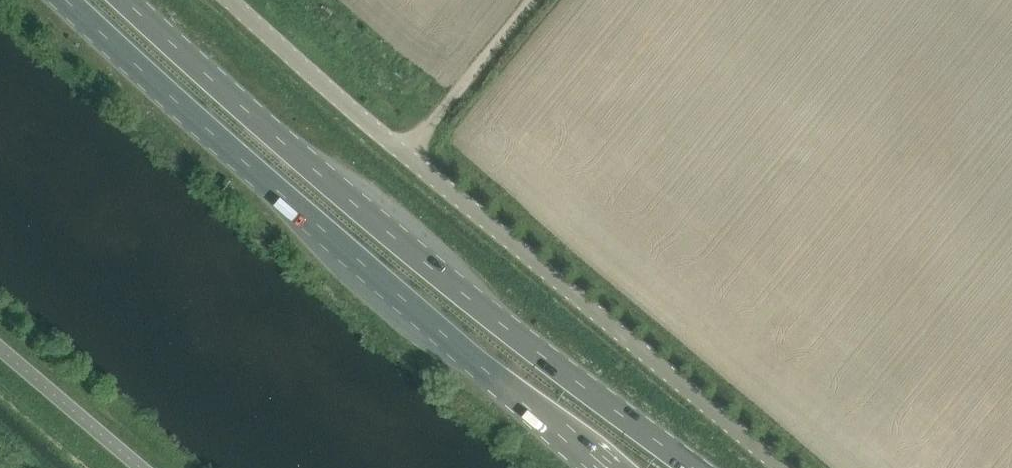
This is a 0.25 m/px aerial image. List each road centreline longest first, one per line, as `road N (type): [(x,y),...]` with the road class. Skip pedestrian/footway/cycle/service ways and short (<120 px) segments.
road 1 (trunk): [(697,467),(470,298),(126,0)]
road 2 (unclassified): [(233,0),(781,467)]
road 3 (trunk): [(68,0),(603,467)]

